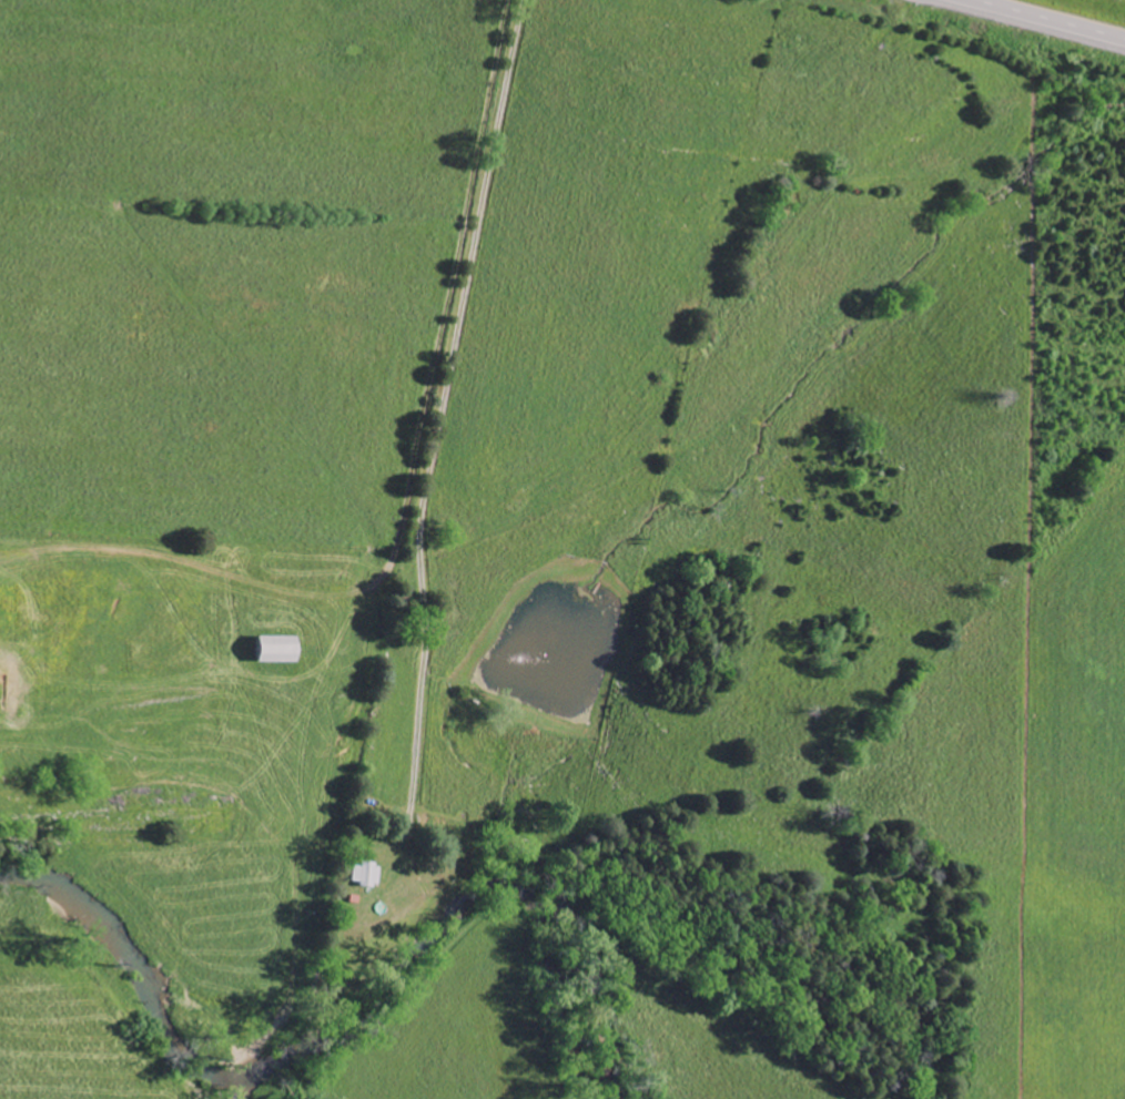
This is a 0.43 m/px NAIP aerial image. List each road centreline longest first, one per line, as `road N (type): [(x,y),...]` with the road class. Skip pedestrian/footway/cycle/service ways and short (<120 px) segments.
road 1 (trunk): [(972,0),(1124,41)]

